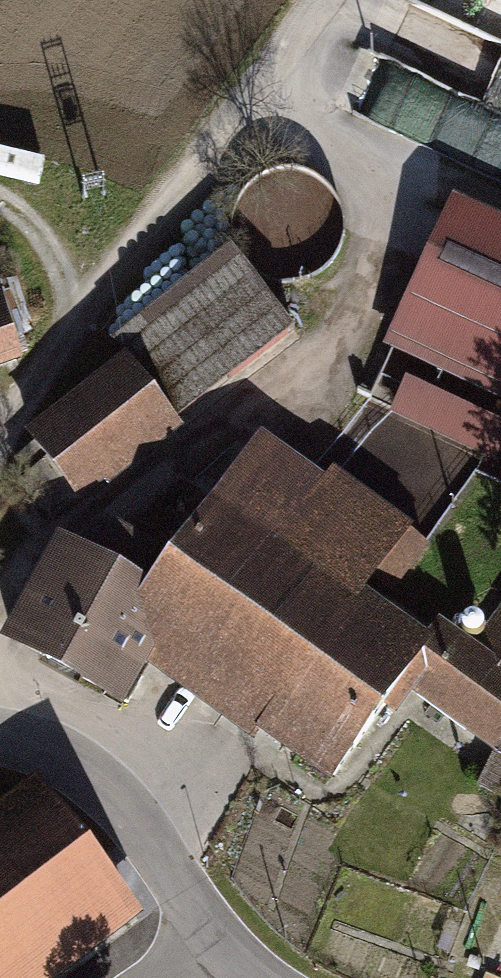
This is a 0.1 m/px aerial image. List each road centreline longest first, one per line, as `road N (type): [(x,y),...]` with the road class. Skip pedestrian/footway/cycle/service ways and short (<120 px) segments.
road 1 (track): [(314,0),(101,277),(50,353),(0,456)]
road 2 (tertiary): [(0,727),(71,751),(135,808),(212,938),(259,977)]

